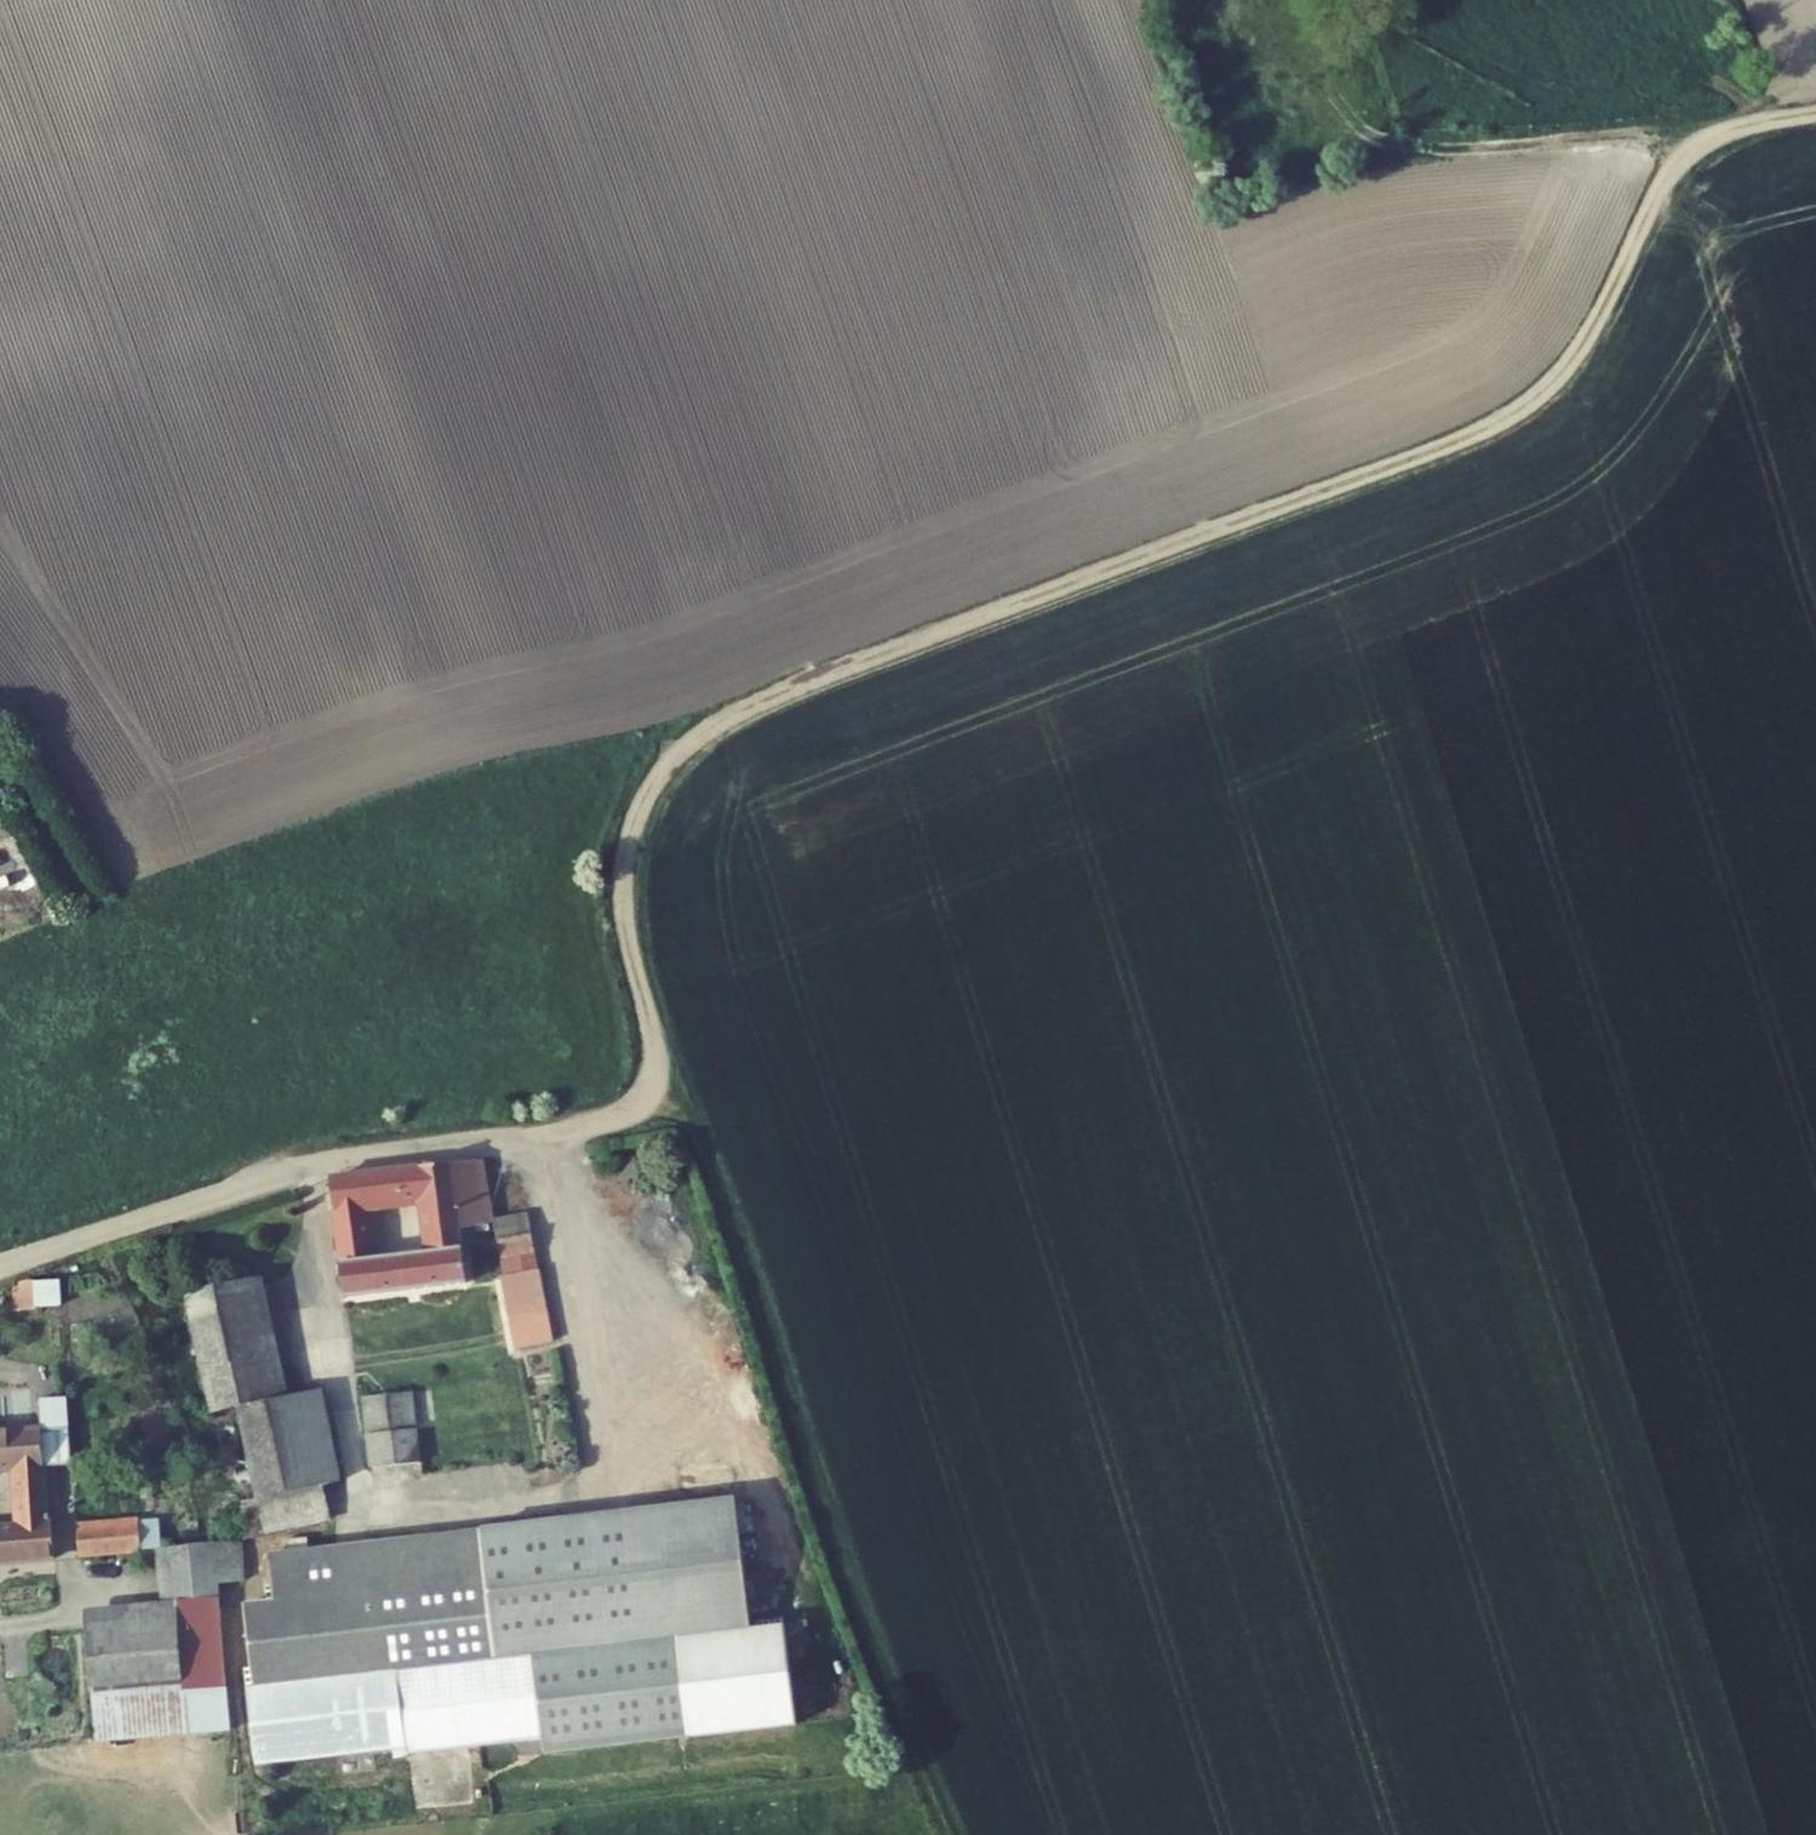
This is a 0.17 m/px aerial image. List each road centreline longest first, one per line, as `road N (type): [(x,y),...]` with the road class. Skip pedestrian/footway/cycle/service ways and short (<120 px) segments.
road 1 (track): [(647,1112),(682,1117),(703,1147),(831,1536),(954,1834)]
road 2 (unclassified): [(0,1265),(313,1167),(568,1131)]

